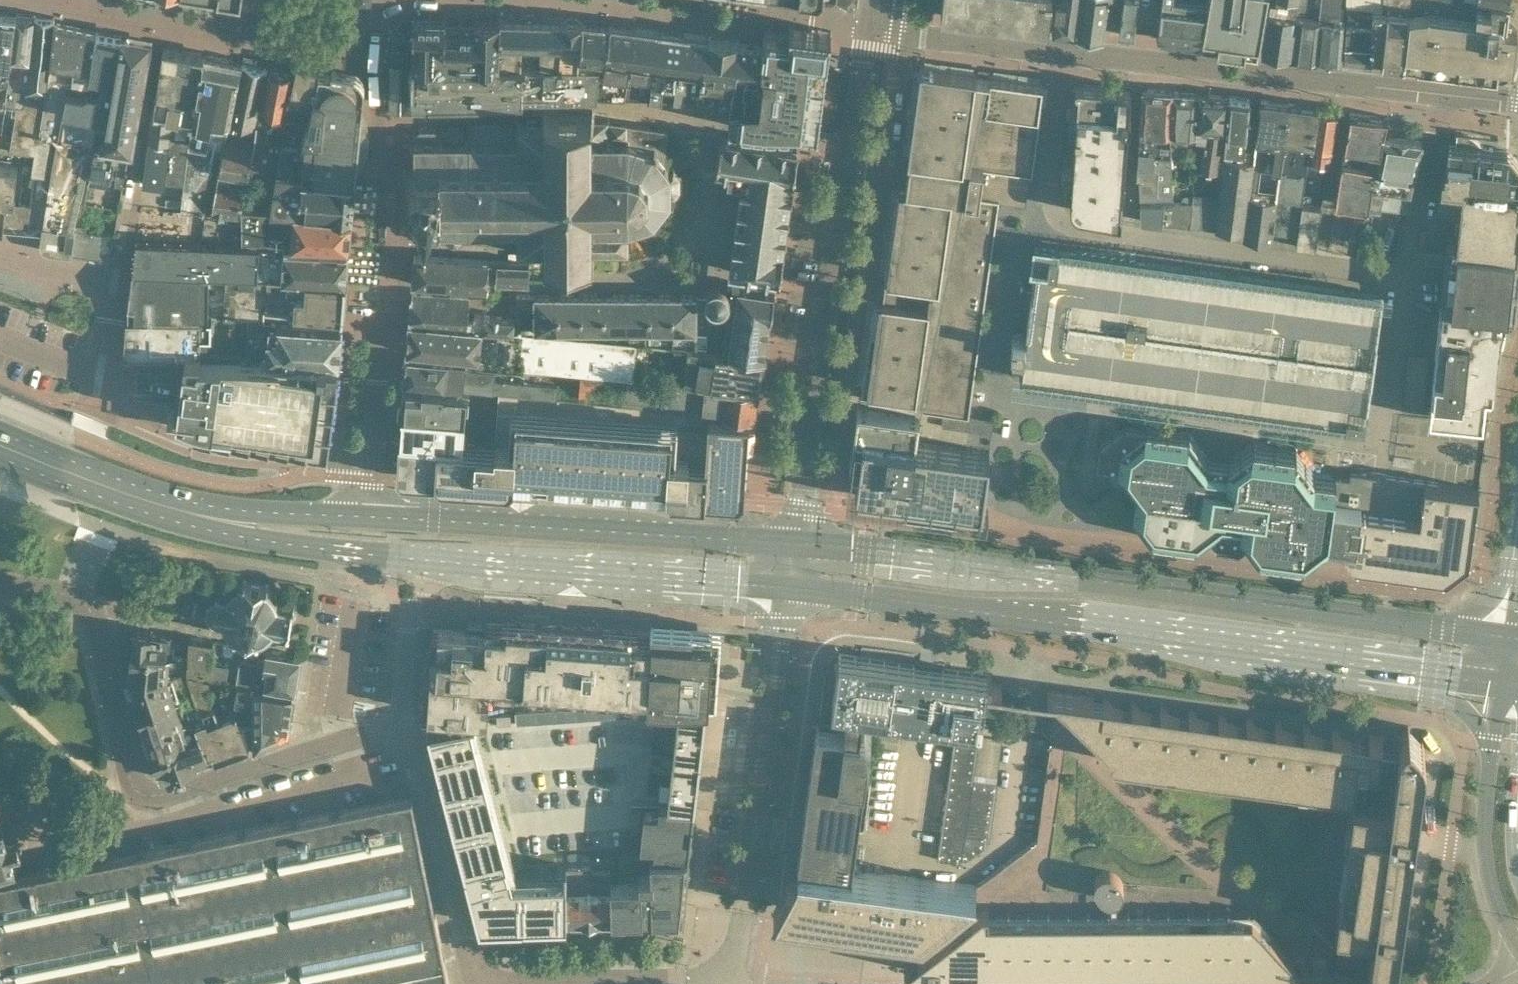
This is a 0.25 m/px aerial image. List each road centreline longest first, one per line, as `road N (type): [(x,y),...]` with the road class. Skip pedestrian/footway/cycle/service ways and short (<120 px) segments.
road 1 (primary): [(790,585),(1046,611),(1503,683)]
road 2 (primary): [(1510,637),(799,543)]
road 3 (unclassified): [(1064,53),(1053,207),(1068,226),(1410,280),(1436,93)]
road 4 (primary): [(227,520),(295,549),(790,585)]
road 5 (unclassified): [(799,543),(870,28)]
road 6 (primary): [(799,543),(359,515)]
road 7 (unclassified): [(363,464),(228,455),(166,436),(93,407),(68,365),(0,340)]
road 8 (unclassified): [(736,964),(790,585)]
road 9 (residential): [(1436,93),(1064,53)]
road 10 (unclassified): [(145,792),(185,792),(408,725)]
road 11 (tertiary): [(1503,683),(1486,852),(1491,887),(1517,946)]
road 12 (unclassified): [(474,983),(408,725)]
road 13 (primary): [(227,520),(0,445)]
road 14 (unclassified): [(145,792),(131,775),(83,599)]
road 15 (unclassified): [(565,983),(681,979),(736,964)]
road 16 (residential): [(1064,53),(896,31)]
road 17 (unknown): [(856,624),(1009,647)]
road 18 (primary): [(359,515),(227,520)]

